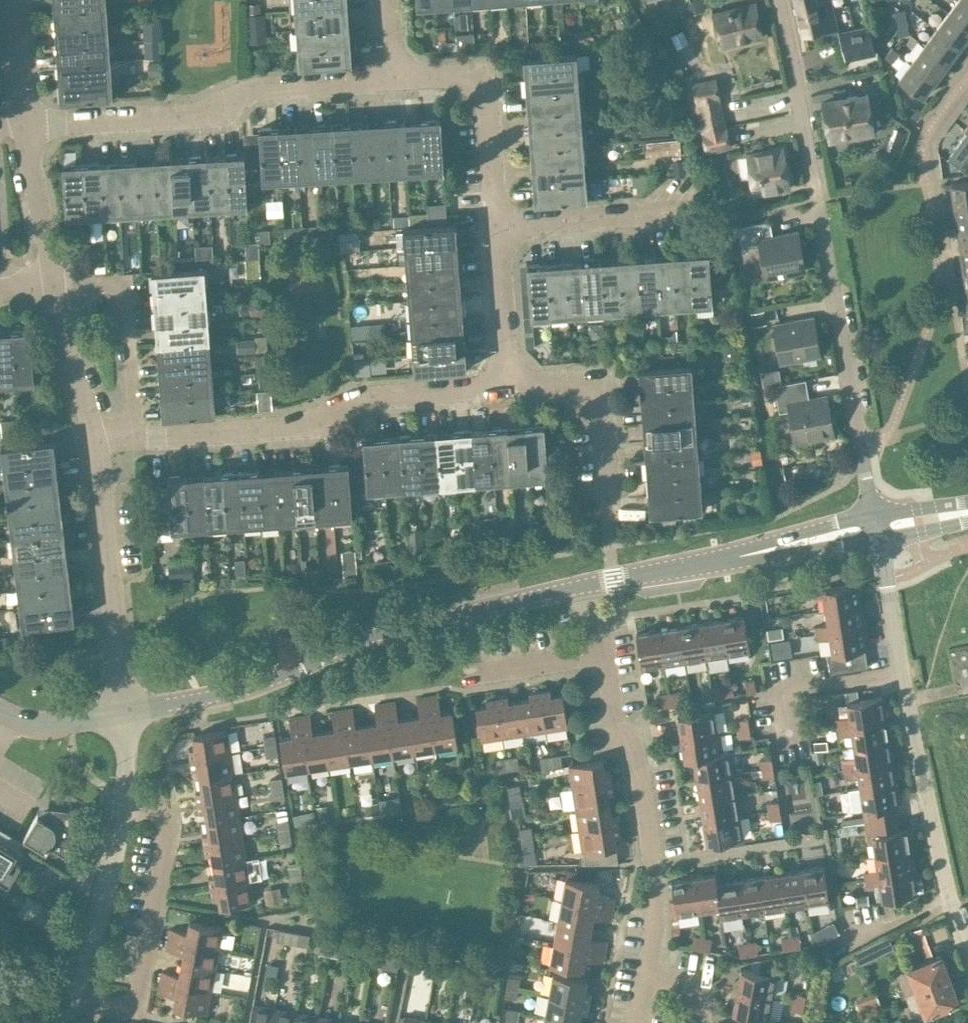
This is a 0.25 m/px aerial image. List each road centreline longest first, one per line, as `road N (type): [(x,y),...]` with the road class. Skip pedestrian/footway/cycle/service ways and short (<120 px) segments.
road 1 (residential): [(874,516),(779,0)]
road 2 (tertiary): [(125,714),(237,692),(403,628),(581,588)]
road 3 (residential): [(879,541),(905,700),(967,948)]
road 4 (residential): [(133,437),(305,427),(365,398),(511,386)]
road 5 (residential): [(26,126),(210,116),(254,89),(391,79)]
road 6 (residential): [(646,973),(654,865),(636,750),(615,719),(605,655)]
road 7 (residential): [(68,998),(127,1010),(137,998),(167,832),(158,812),(123,802)]
road 8 (residential): [(125,714),(96,439)]
road 9 (residential): [(497,227),(482,93),(458,79),(391,79)]
road 10 (residential): [(133,437),(124,281),(55,284)]
road 11 (tertiary): [(68,998),(108,884),(123,802)]
road 12 (residential): [(511,386),(568,384),(593,394),(608,504)]
road 13 (residential): [(497,227),(681,213)]
road 14 (residential): [(55,284),(26,126)]
road 15 (residential): [(96,439),(55,284)]
road 16 (tertiary): [(581,588),(738,556)]
road 17 (residential): [(511,386),(497,227)]
road 18 (tertiary): [(738,556),(879,541)]
road 19 (tertiary): [(874,516),(738,556)]
road 20 (residential): [(474,675),(605,655)]
road 21 (tertiary): [(125,714),(45,725),(0,712)]
road 22 (residential): [(26,126),(12,0)]

